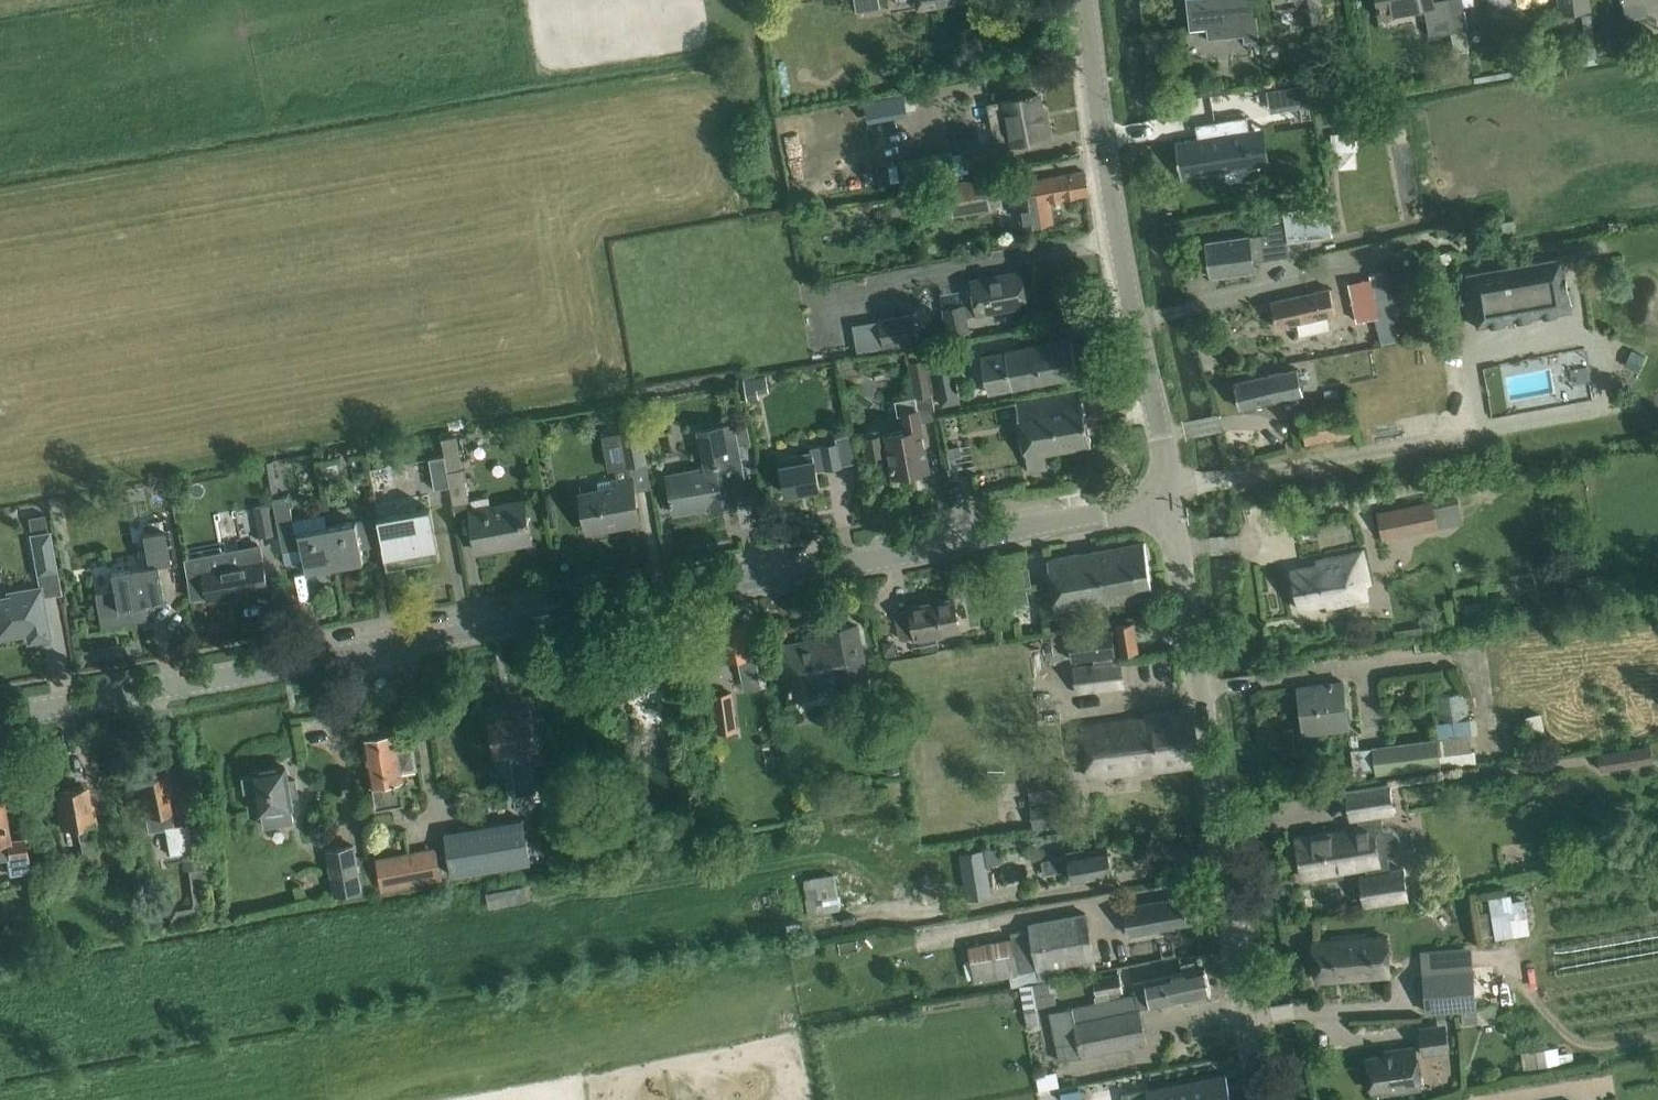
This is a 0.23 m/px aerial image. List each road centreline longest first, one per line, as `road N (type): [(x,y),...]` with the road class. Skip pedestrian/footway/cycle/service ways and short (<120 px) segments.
road 1 (tertiary): [(0,717),(1170,504)]
road 2 (tertiary): [(1264,1099),(1170,504)]
road 3 (tertiary): [(1170,504),(1091,0)]

